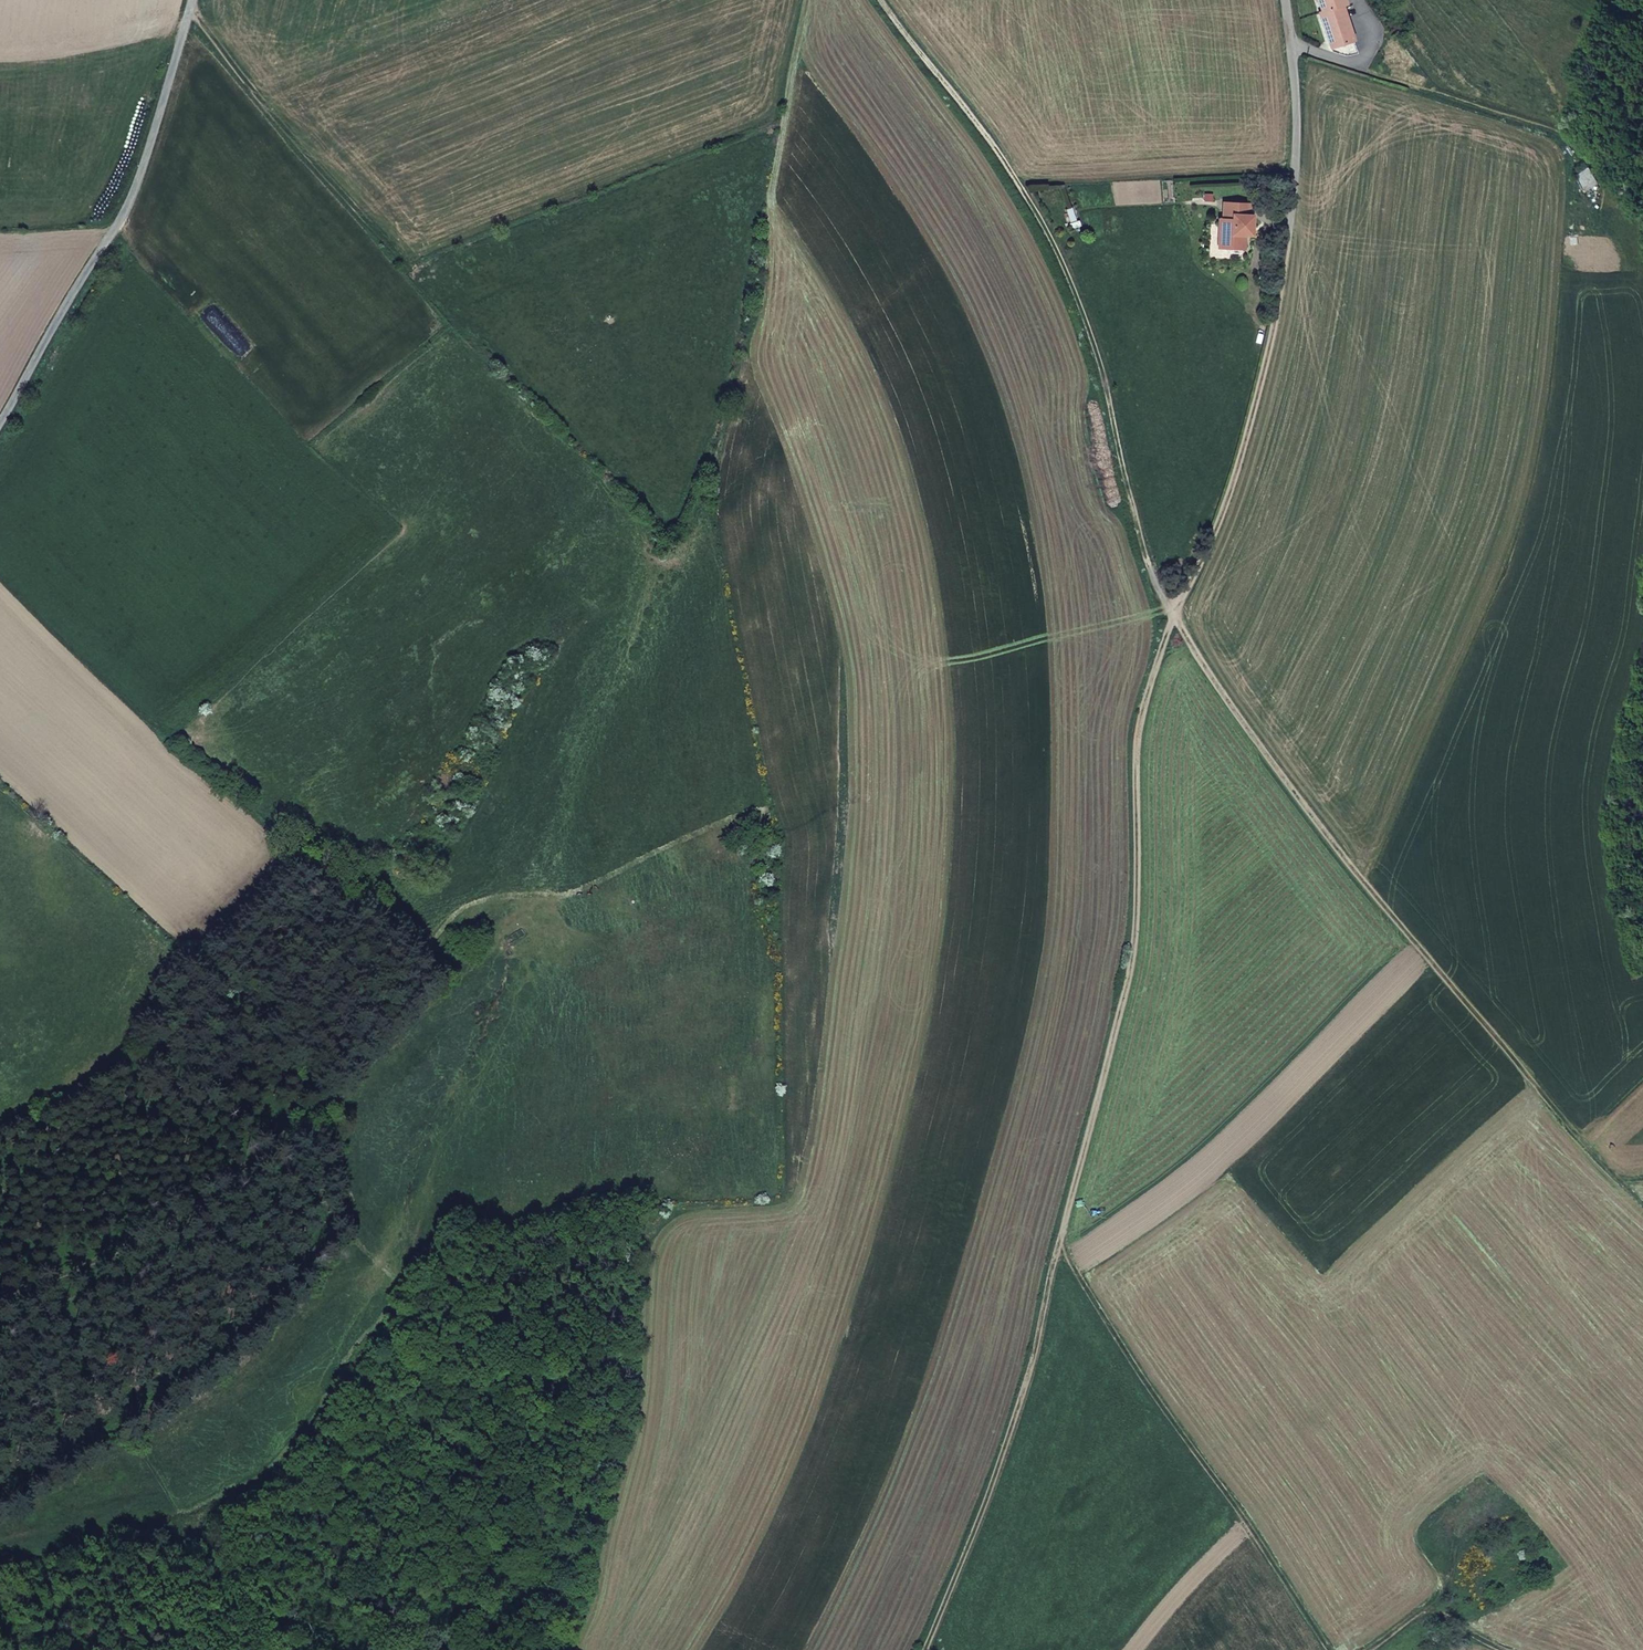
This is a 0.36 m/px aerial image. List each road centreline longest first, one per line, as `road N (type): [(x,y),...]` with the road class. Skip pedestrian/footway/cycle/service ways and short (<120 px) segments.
road 1 (track): [(921,1649),(967,1544),(1038,1328),(1133,954),(1138,724),(1175,618)]
road 2 (track): [(1175,618),(1440,980),(1642,1198)]
road 3 (track): [(1175,618),(1154,586),(1057,245),(883,0)]
road 4 (residential): [(1175,618),(1229,496),(1278,301),(1296,121),(1280,0)]
road 5 (unclassified): [(0,401),(126,202),(184,0)]

